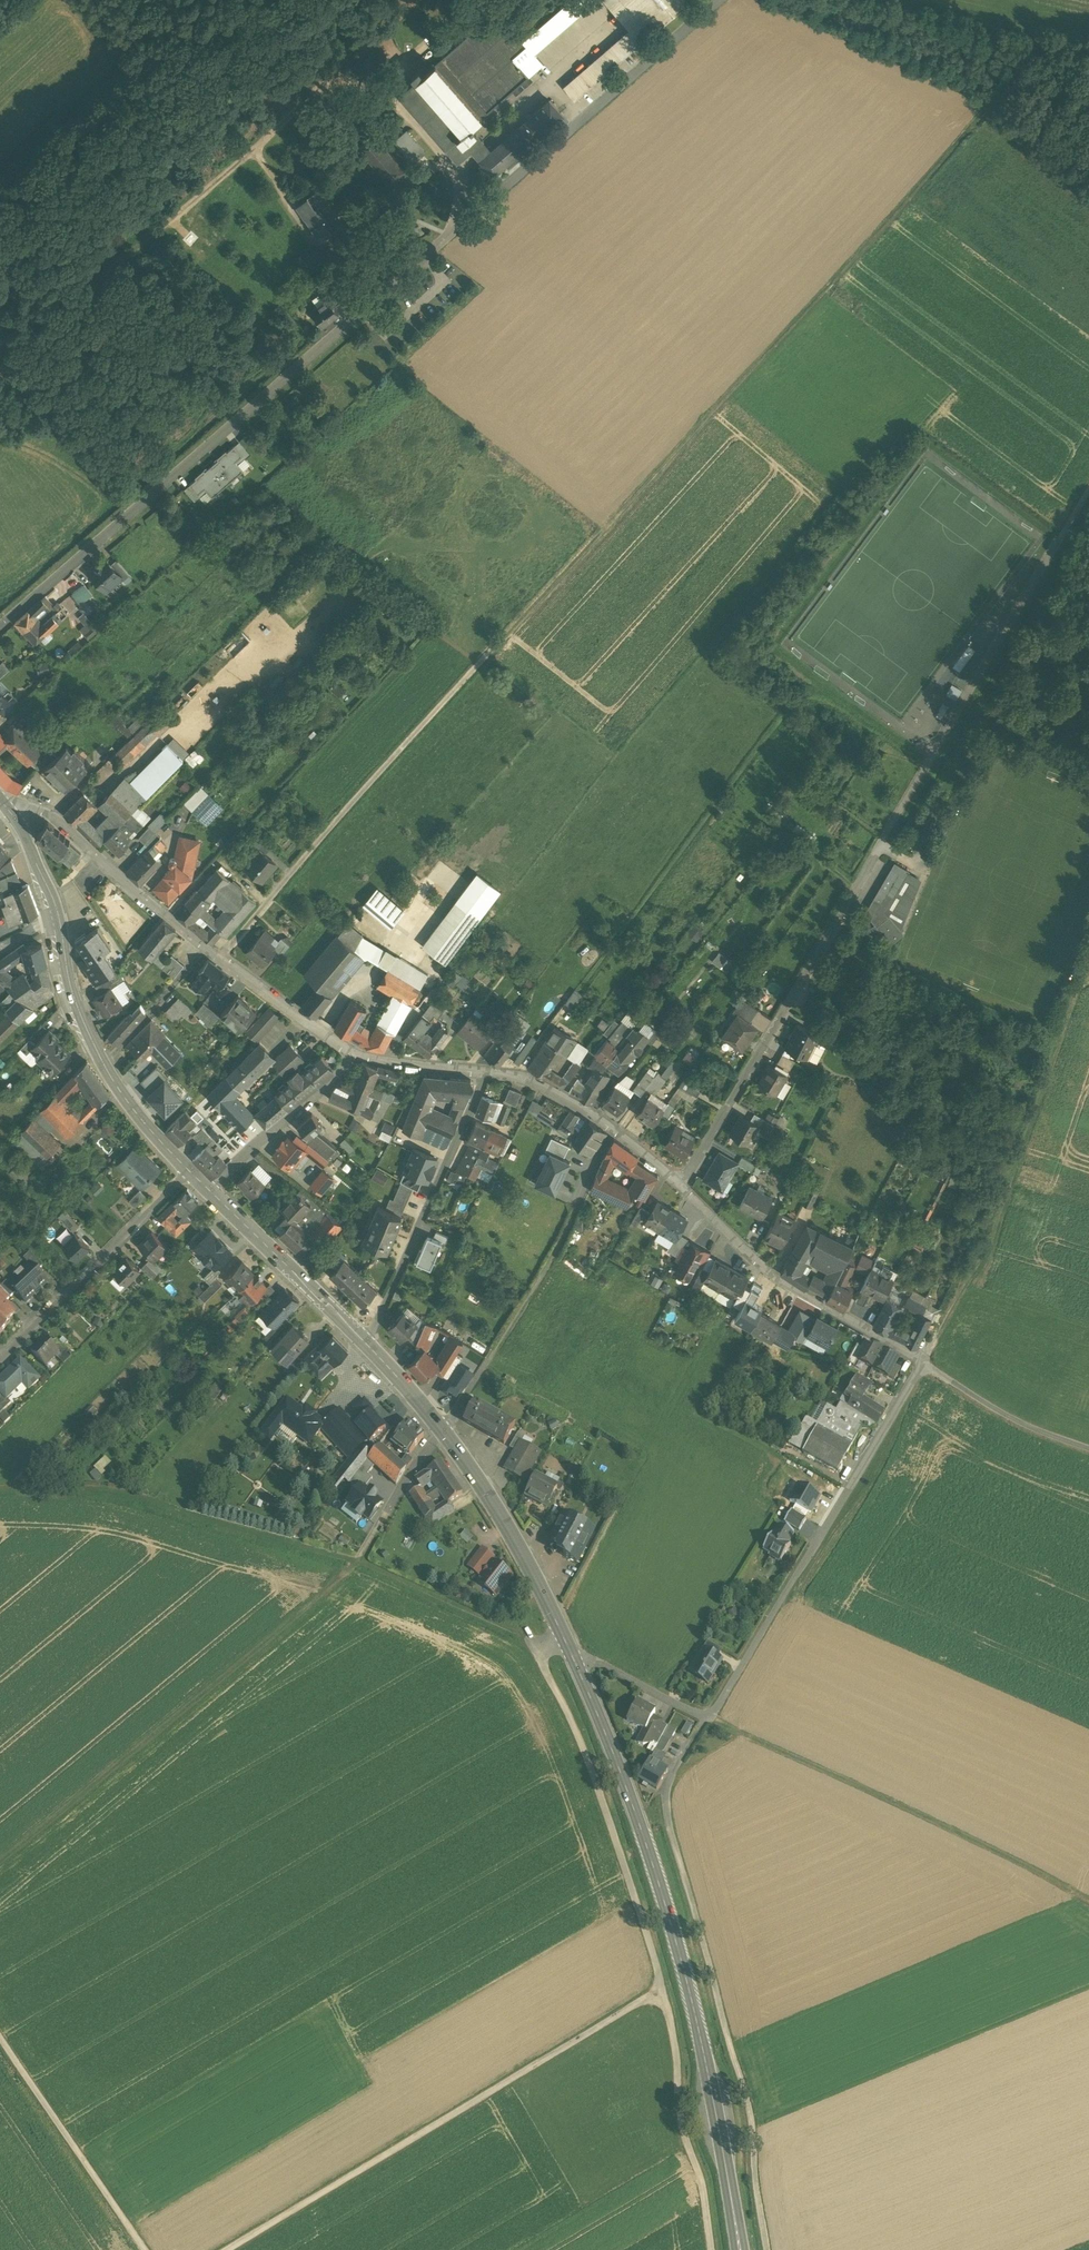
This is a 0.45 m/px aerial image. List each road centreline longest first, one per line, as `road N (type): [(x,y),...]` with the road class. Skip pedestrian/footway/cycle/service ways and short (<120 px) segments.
road 1 (track): [(1041,34),(1035,60),(965,144),(303,874)]
road 2 (track): [(769,2249),(749,2096),(668,1820),(673,1772),(709,1717),(1088,1902)]
road 3 (track): [(552,1650),(542,1663),(585,1753),(662,1991),(712,2249)]
road 4 (track): [(1088,956),(999,1222),(923,1362),(1006,1417),(1088,1448)]
road 5 (secondary): [(571,1651),(642,1827),(707,2061),(742,2249)]
road 6 (track): [(552,1650),(357,1566),(135,1499),(0,1492)]
road 7 (residential): [(571,1651),(709,1717),(923,1362)]
road 8 (track): [(0,1874),(277,1644),(357,1566),(393,1512)]
road 9 (track): [(662,1991),(225,2249)]
road 10 (secondary): [(12,814),(57,907),(92,1042),(121,1094),(189,1174)]
road 11 (track): [(421,0),(174,221),(196,243)]
road 12 (track): [(1088,489),(929,760)]
road 13 (residential): [(680,1188),(785,1288),(923,1362)]
road 14 (residential): [(366,1345),(483,1074)]
road 15 (residential): [(12,814),(30,810),(62,823),(226,966)]
road 16 (residential): [(189,1174),(0,1365)]
road 17 (track): [(0,2034),(146,2249)]
road 18 (secondary): [(442,1428),(523,1555),(571,1651)]
road 19 (track): [(383,34),(403,55),(394,92),(446,156),(367,217)]
road 20 (residential): [(483,1074),(525,1080),(680,1188)]
road 21 (track): [(1088,46),(873,0)]
road 22 (residential): [(680,1188),(791,999)]
road 23 (secondary): [(210,1195),(366,1345)]
road 24 (residential): [(210,1195),(341,1075),(355,1052)]
road 25 (residential): [(226,966),(355,1052)]
road 26 (residential): [(355,1052),(483,1074)]

